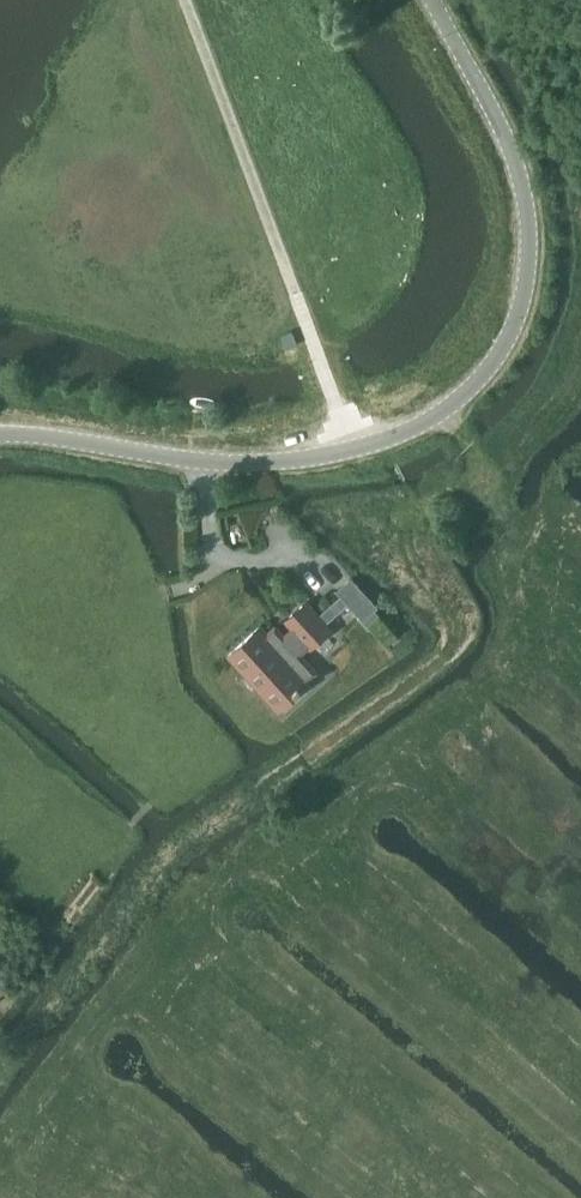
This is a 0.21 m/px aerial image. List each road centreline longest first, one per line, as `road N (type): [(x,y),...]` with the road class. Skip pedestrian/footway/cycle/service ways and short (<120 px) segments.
road 1 (unclassified): [(0,438),(201,461),(301,460),(358,450),(465,398),(524,312),(534,243),(510,144),(436,0)]

